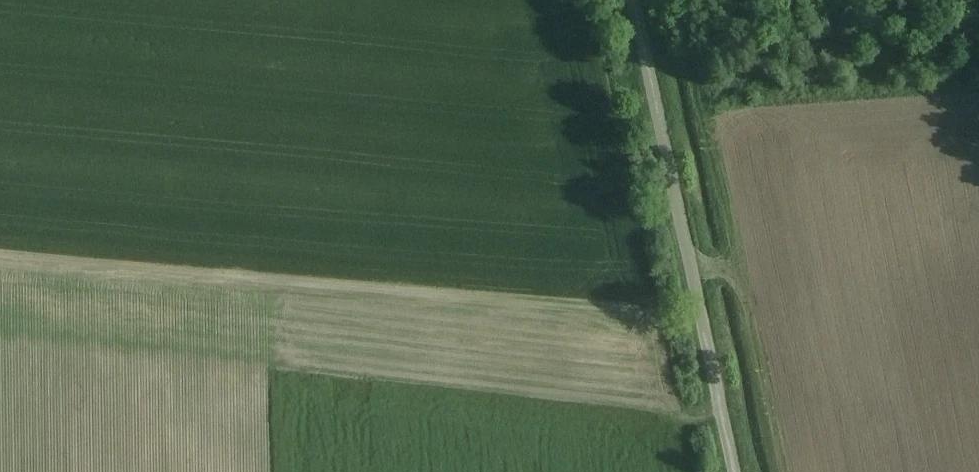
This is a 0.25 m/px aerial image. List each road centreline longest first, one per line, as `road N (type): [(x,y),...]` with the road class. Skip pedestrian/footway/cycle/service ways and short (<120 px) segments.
road 1 (unclassified): [(635,0),(736,471)]

